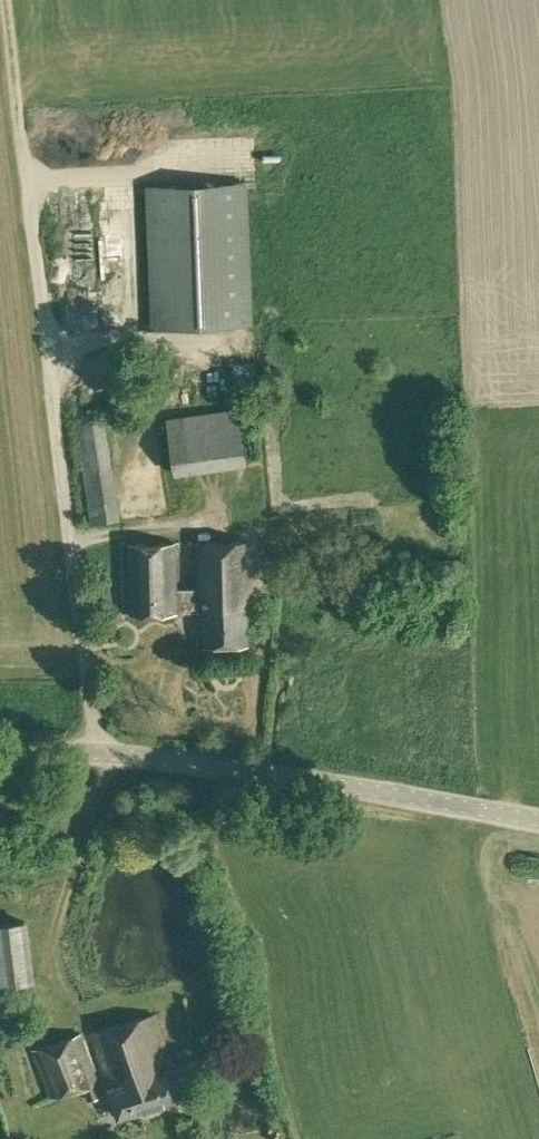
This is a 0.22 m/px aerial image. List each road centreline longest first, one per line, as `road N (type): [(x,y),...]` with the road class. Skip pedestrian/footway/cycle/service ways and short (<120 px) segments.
road 1 (tertiary): [(0,755),(130,755),(538,822)]

